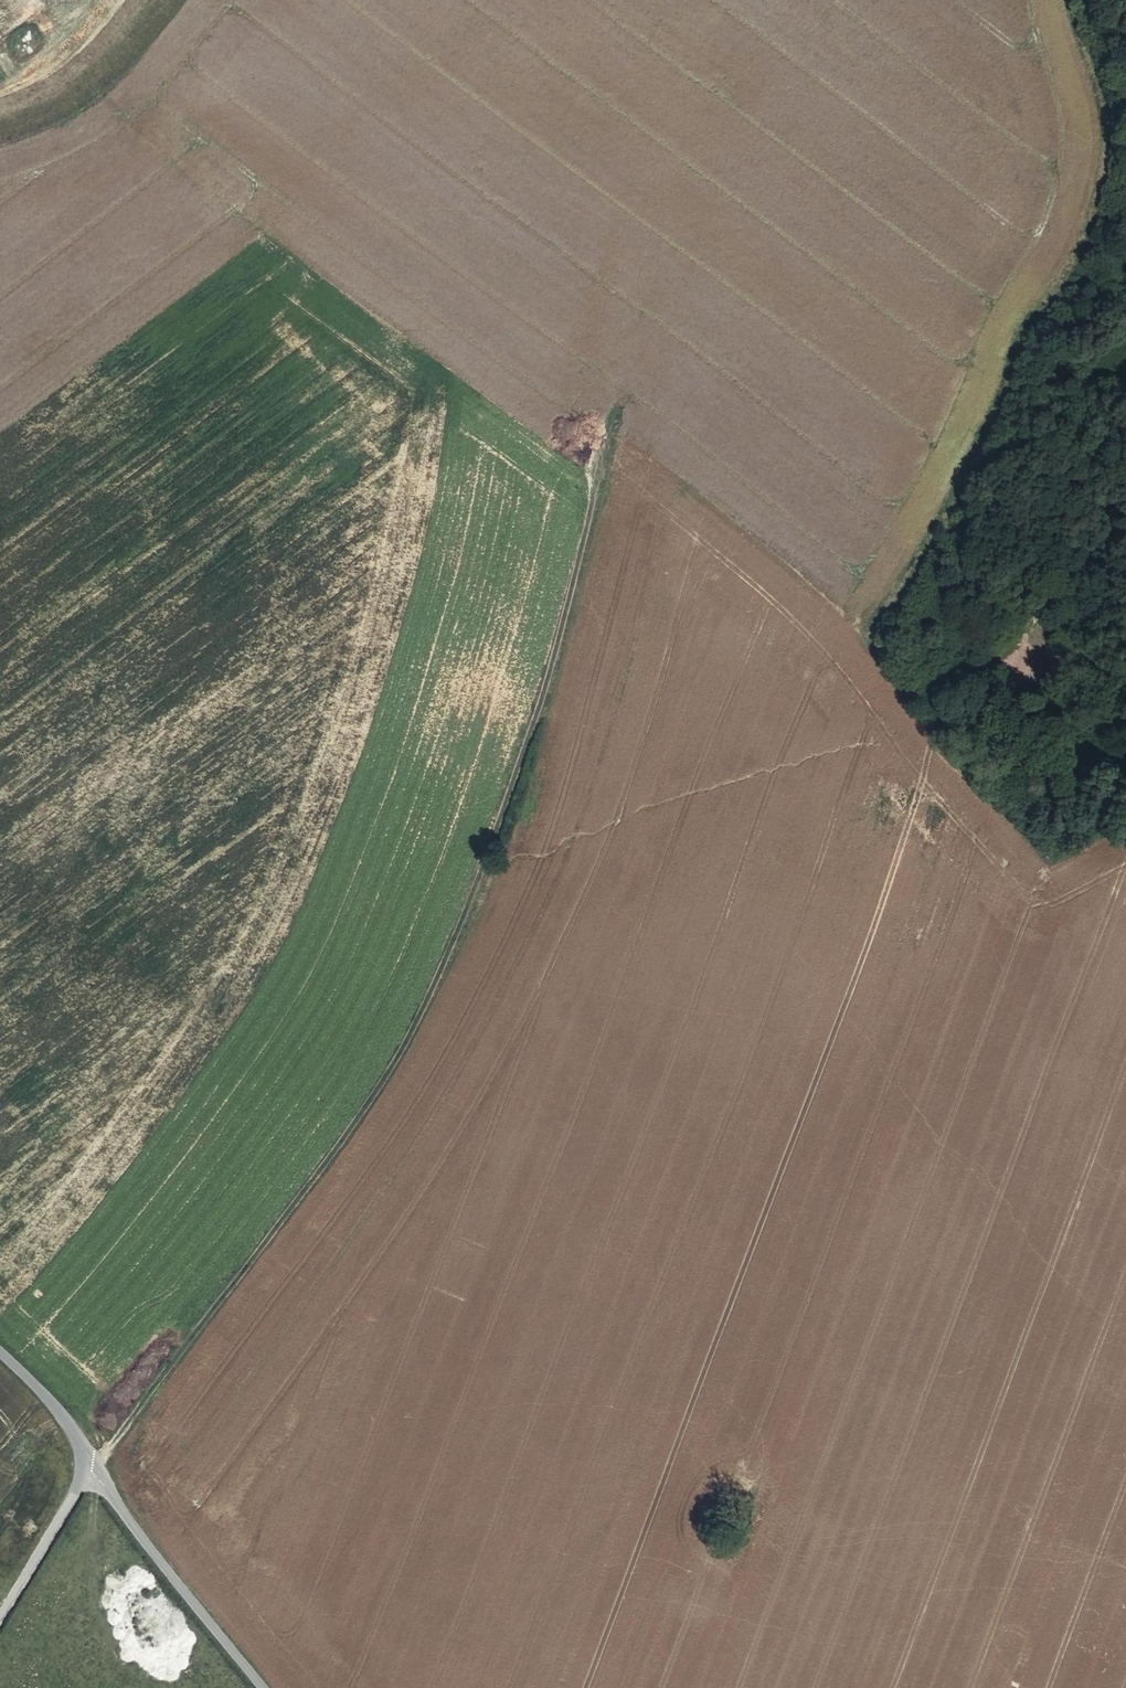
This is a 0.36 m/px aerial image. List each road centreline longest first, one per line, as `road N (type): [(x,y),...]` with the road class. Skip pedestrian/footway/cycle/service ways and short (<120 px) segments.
road 1 (unclassified): [(262,1687),(89,1462)]
road 2 (track): [(1125,525),(1046,592),(1035,669)]
road 3 (unclassified): [(0,1609),(89,1462)]
road 4 (unclassified): [(89,1462),(70,1422),(0,1355)]

